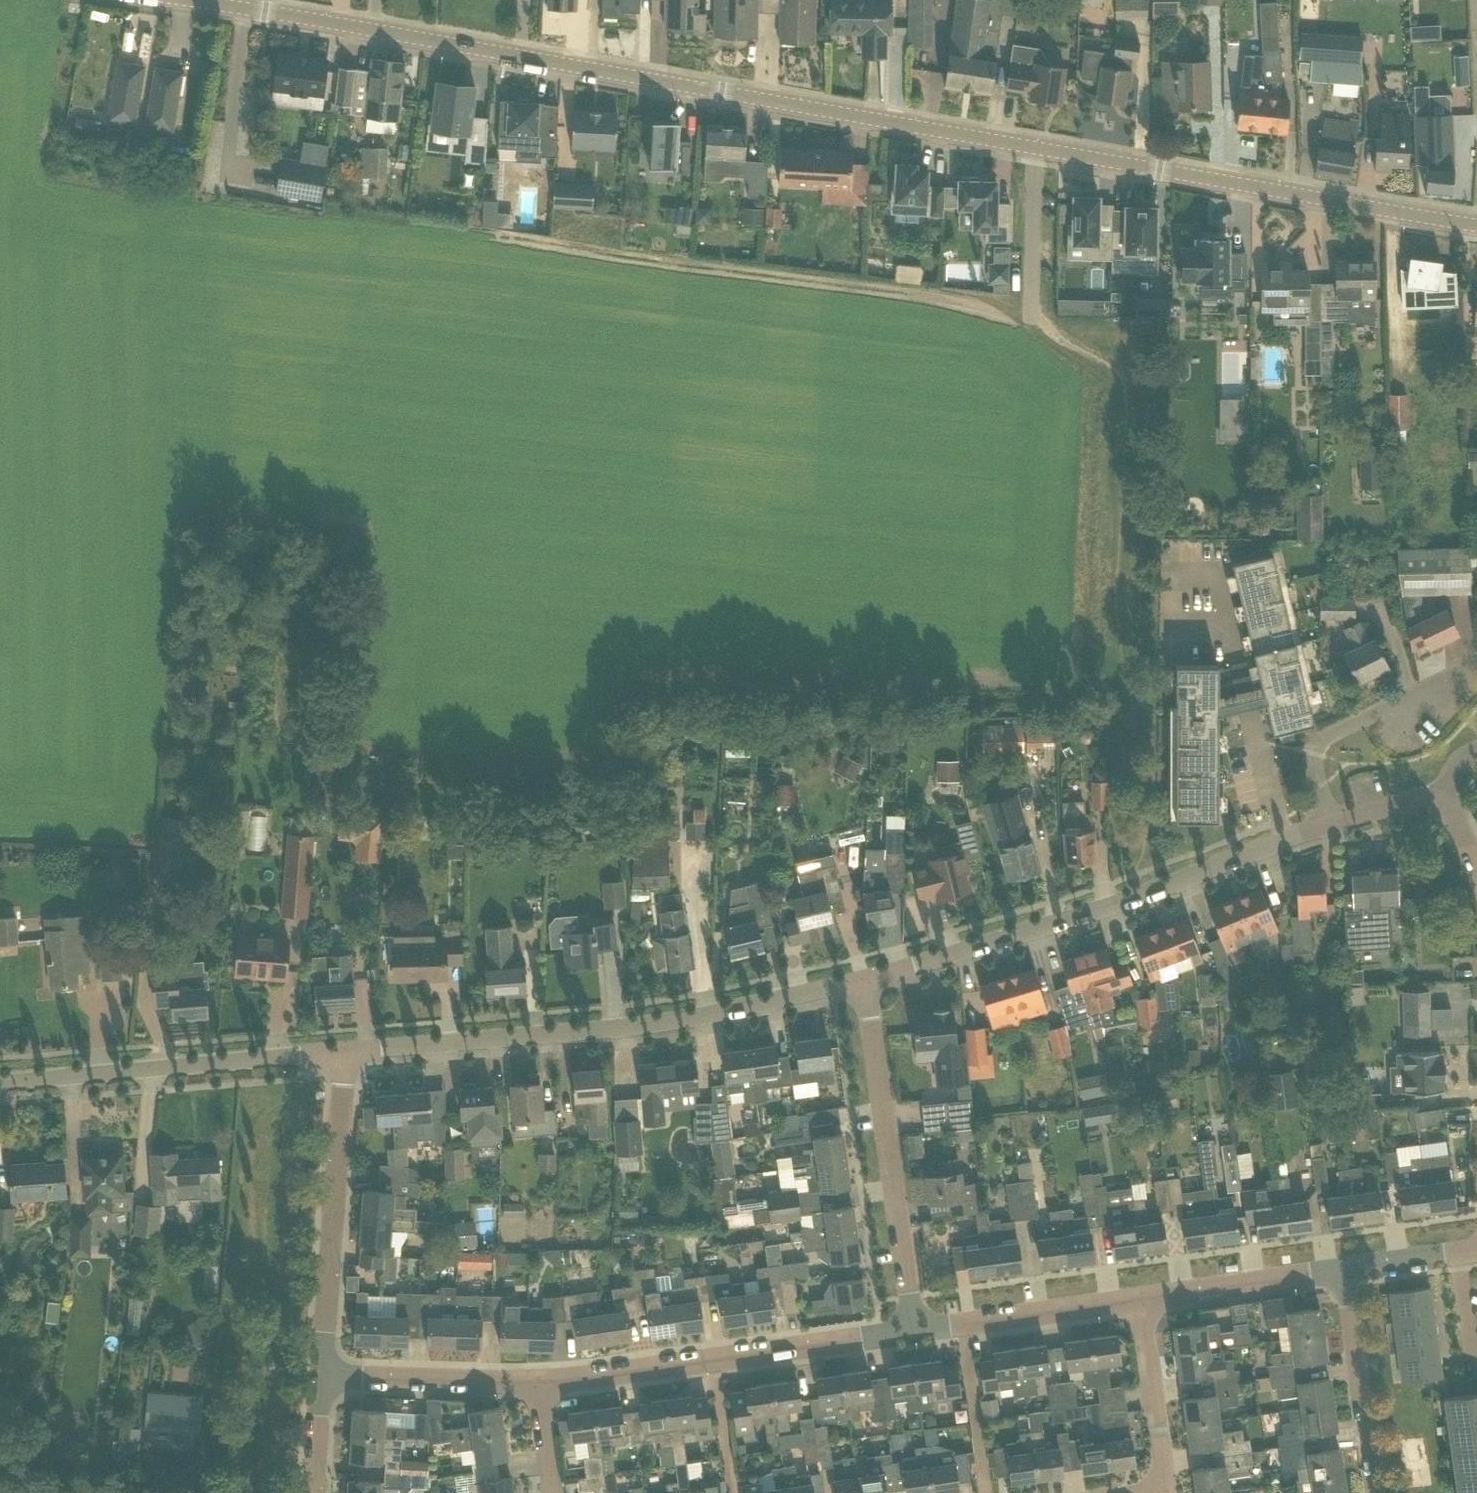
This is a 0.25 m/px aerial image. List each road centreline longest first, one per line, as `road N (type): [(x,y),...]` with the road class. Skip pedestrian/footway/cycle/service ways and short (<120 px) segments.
road 1 (tertiary): [(1476,225),(189,0)]
road 2 (unclassified): [(346,1050),(661,1024),(866,980)]
road 3 (unclassified): [(866,980),(1130,900),(1332,823)]
road 4 (residential): [(539,1386),(914,1334)]
road 5 (residential): [(914,1334),(866,980)]
road 6 (unclassified): [(0,1083),(346,1050)]
road 7 (residential): [(346,1050),(322,1374)]
road 8 (residential): [(1332,823),(1315,753),(1332,736),(1476,663)]
road 9 (residential): [(914,1334),(1143,1302)]
road 10 (residential): [(1380,1492),(1356,1264)]
road 11 (residential): [(322,1374),(539,1386)]
road 12 (residential): [(1143,1302),(1356,1264)]
road 13 (residential): [(1168,1492),(1143,1302)]
road 14 (residential): [(1356,1264),(1476,1248)]

